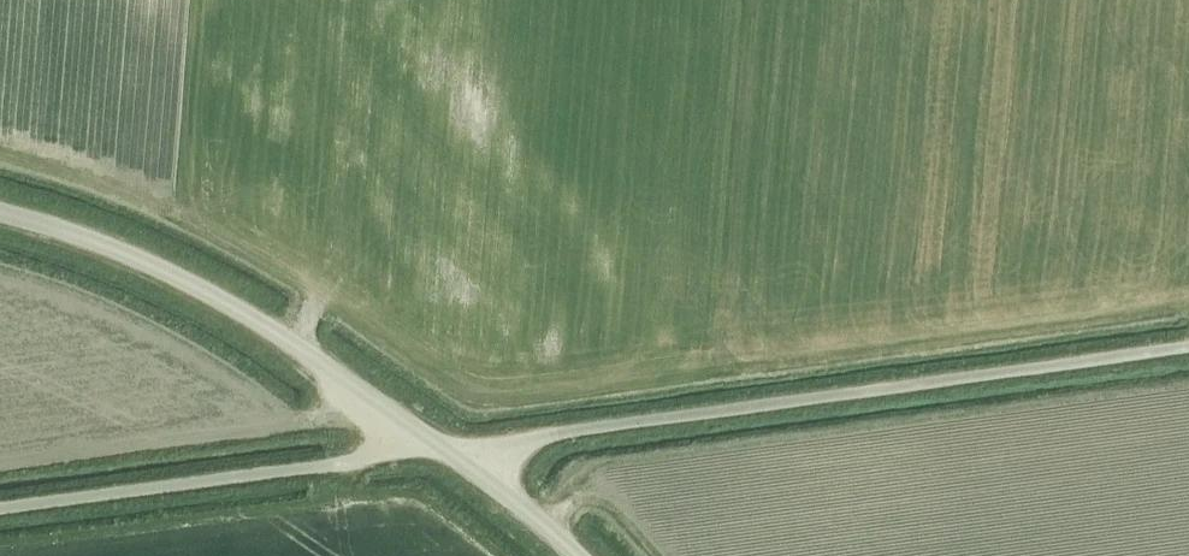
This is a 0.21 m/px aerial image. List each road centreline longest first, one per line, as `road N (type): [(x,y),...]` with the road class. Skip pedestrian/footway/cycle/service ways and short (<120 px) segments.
road 1 (track): [(1188,347),(568,431),(474,469)]
road 2 (unclassified): [(579,555),(474,469),(237,308),(113,247),(0,211)]
road 3 (track): [(446,366),(198,209),(108,173),(0,144)]
road 4 (track): [(0,509),(340,464),(420,431)]
road 5 (track): [(674,555),(600,489),(573,500),(548,528)]

